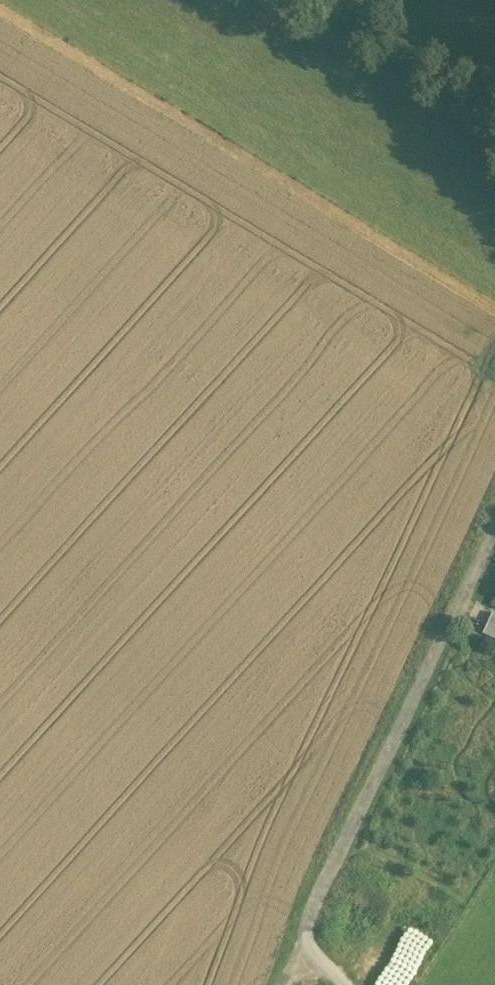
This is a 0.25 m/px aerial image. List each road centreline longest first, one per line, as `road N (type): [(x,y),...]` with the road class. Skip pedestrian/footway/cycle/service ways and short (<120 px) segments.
road 1 (track): [(0,7),(494,307)]
road 2 (unclassified): [(341,984),(314,956),(305,929),(494,532)]

